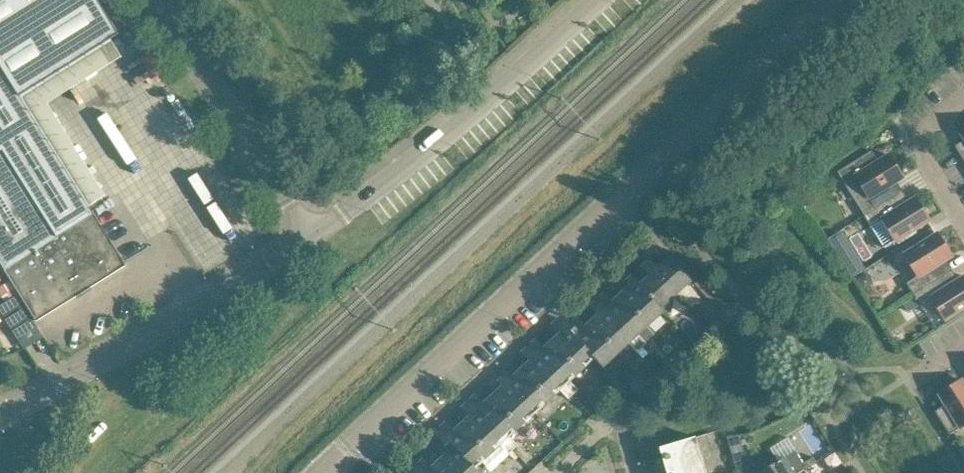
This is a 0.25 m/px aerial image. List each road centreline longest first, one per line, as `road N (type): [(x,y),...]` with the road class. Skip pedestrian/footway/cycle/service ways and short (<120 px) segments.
road 1 (residential): [(330,468),(839,0)]
road 2 (residential): [(313,236),(592,0)]
road 3 (unclassified): [(0,419),(313,236)]
road 4 (residential): [(313,236),(162,0)]
road 5 (residential): [(963,223),(935,163),(938,128),(963,99)]

